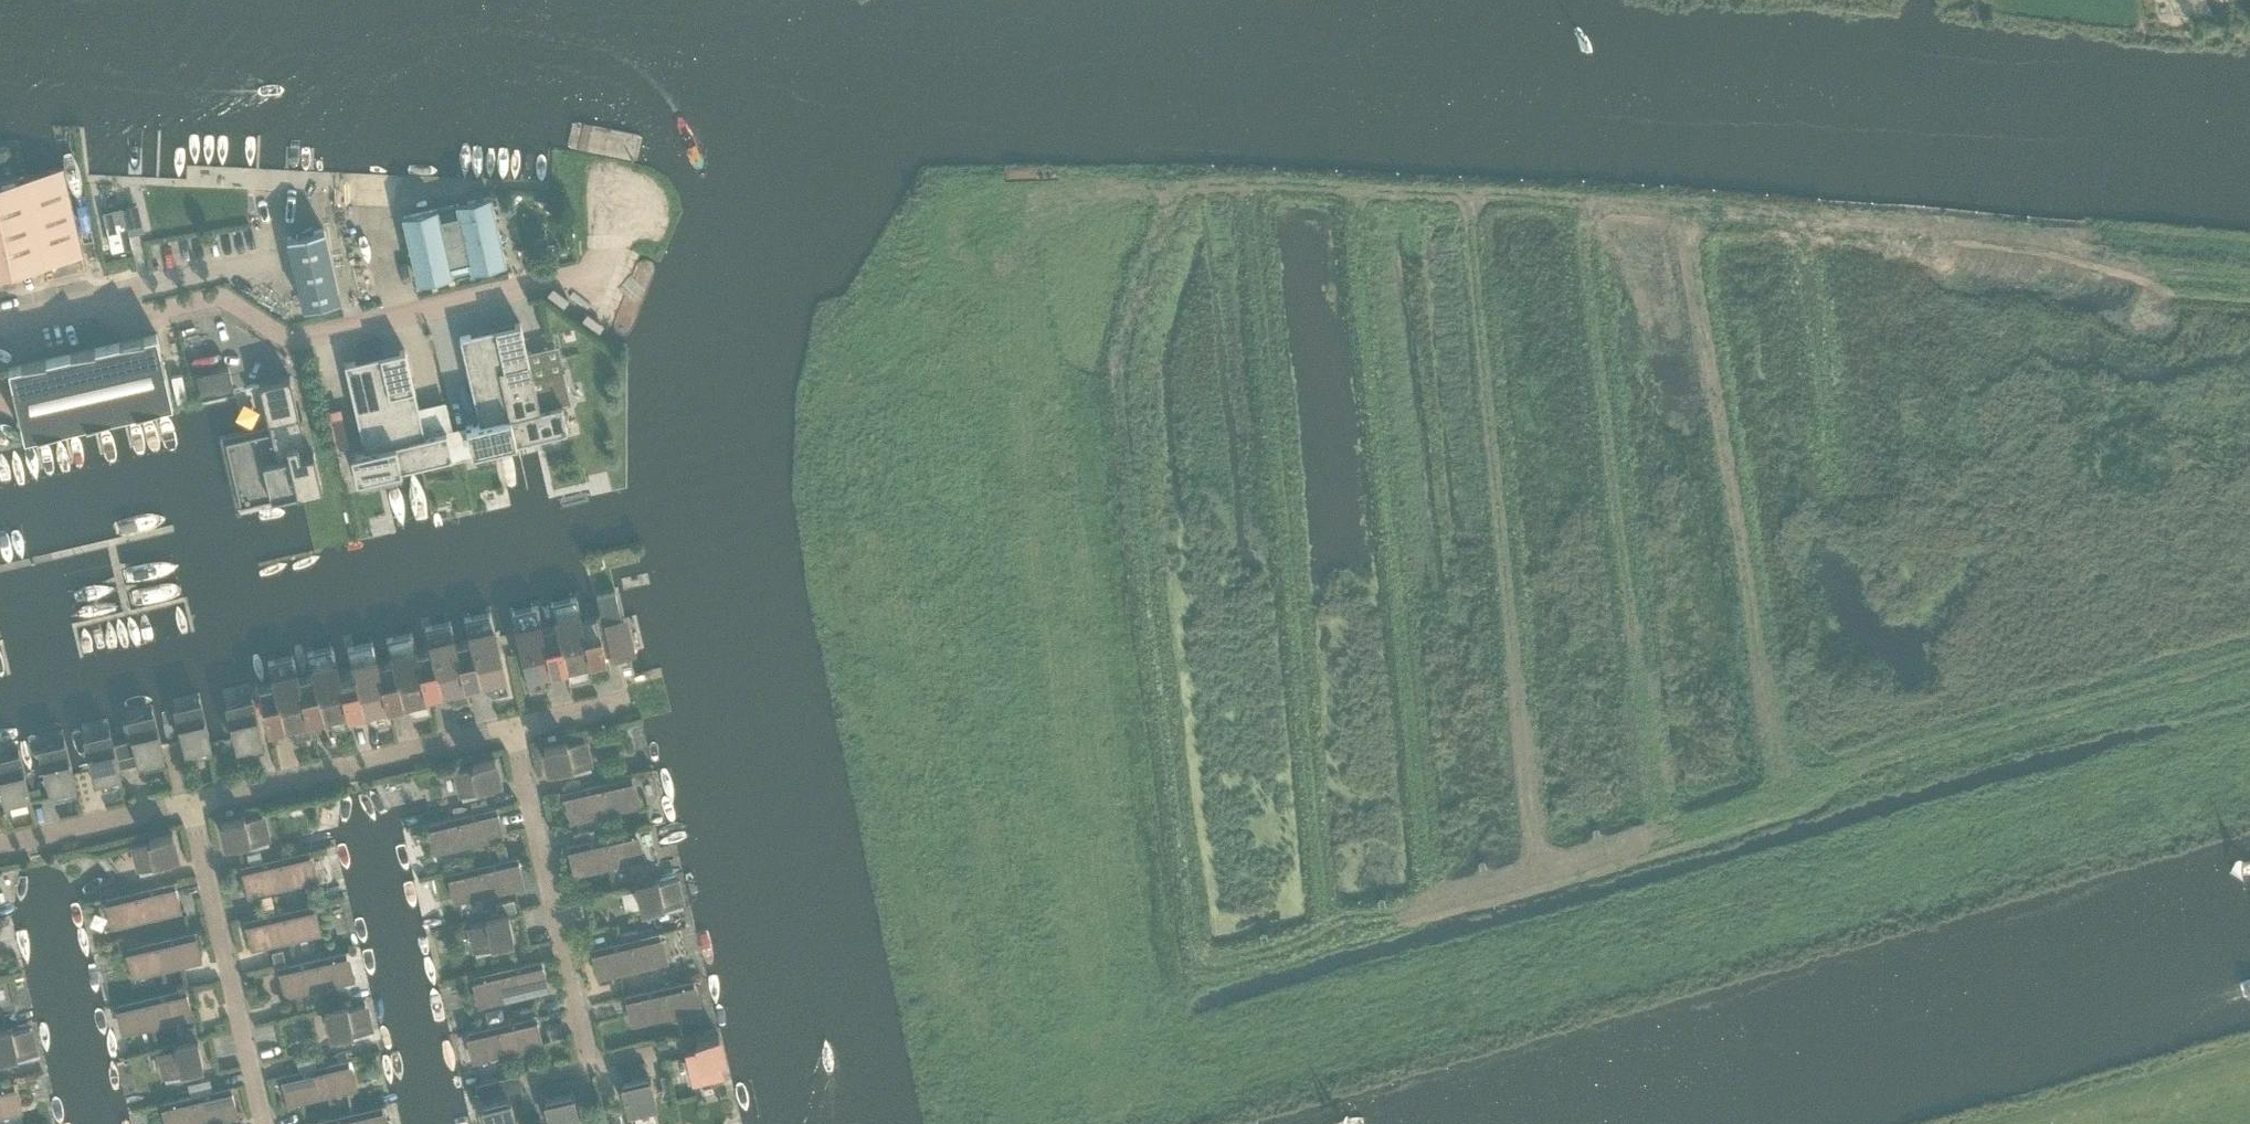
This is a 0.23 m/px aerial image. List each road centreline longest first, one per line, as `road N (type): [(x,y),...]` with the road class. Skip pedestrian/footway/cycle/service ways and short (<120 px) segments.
road 1 (unclassified): [(0,327),(114,300),(136,321),(218,302),(288,345),(594,271)]
road 2 (residential): [(587,1065),(515,729)]
road 3 (residential): [(190,806),(515,729)]
road 4 (residential): [(263,1123),(190,806)]
road 5 (residential): [(0,847),(190,806)]

